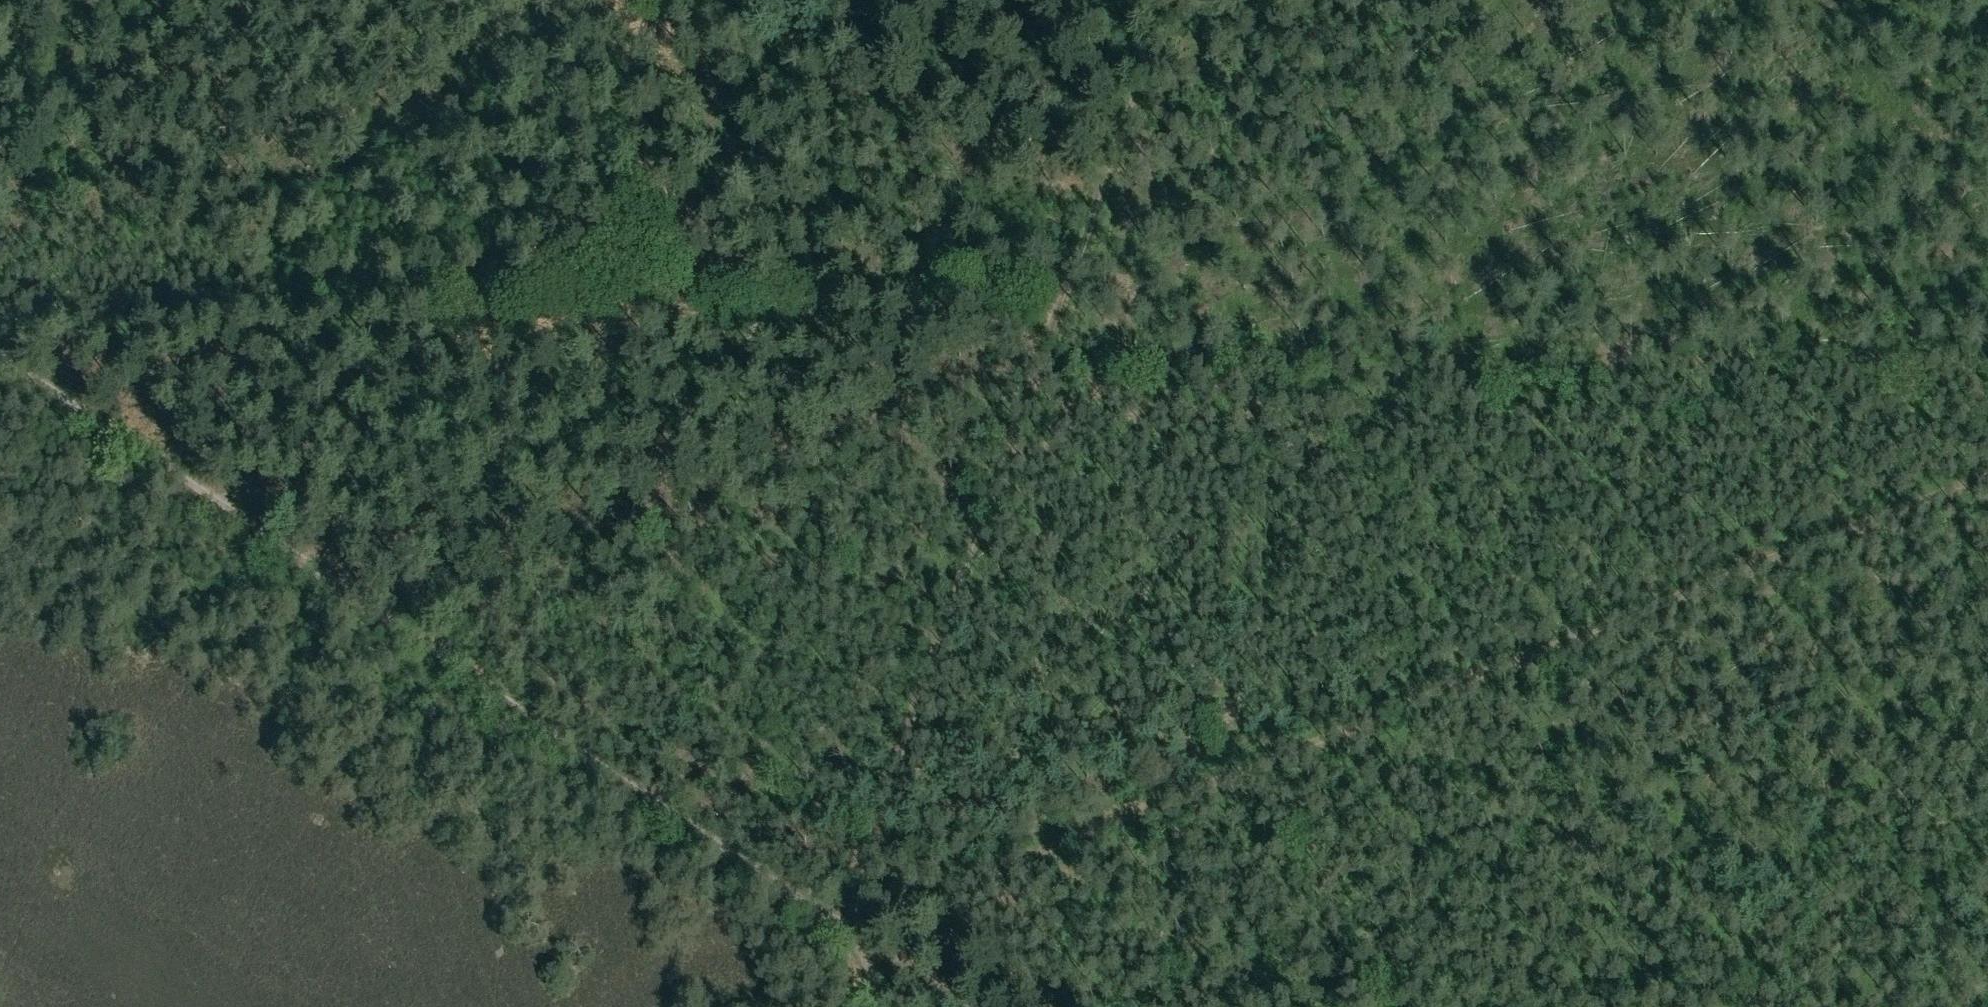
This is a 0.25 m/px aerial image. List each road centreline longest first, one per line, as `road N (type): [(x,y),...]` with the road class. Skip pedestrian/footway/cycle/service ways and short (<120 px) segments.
road 1 (track): [(871,1006),(850,930),(1987,466)]
road 2 (track): [(835,921),(0,357)]
road 3 (track): [(964,1006),(835,921)]

